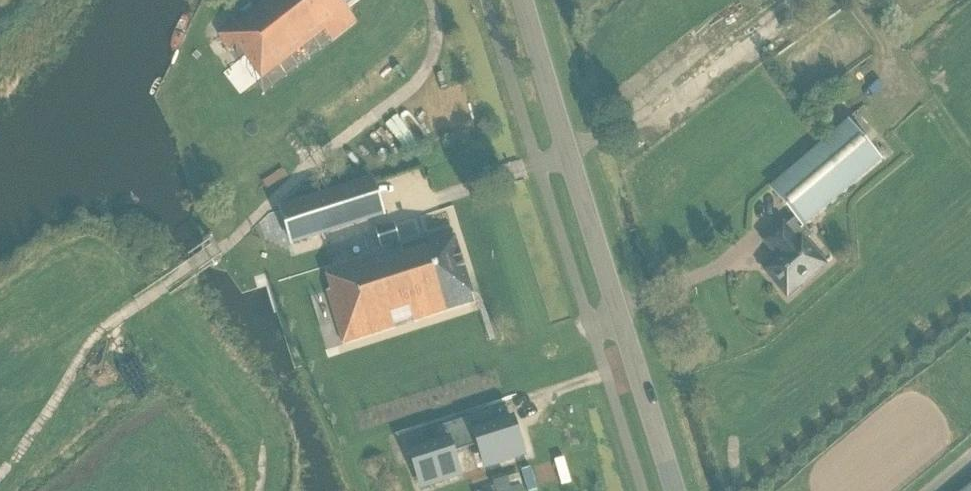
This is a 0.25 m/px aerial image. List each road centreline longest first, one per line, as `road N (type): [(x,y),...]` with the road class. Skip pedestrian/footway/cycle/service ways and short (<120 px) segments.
road 1 (secondary): [(675,490),(523,0)]

